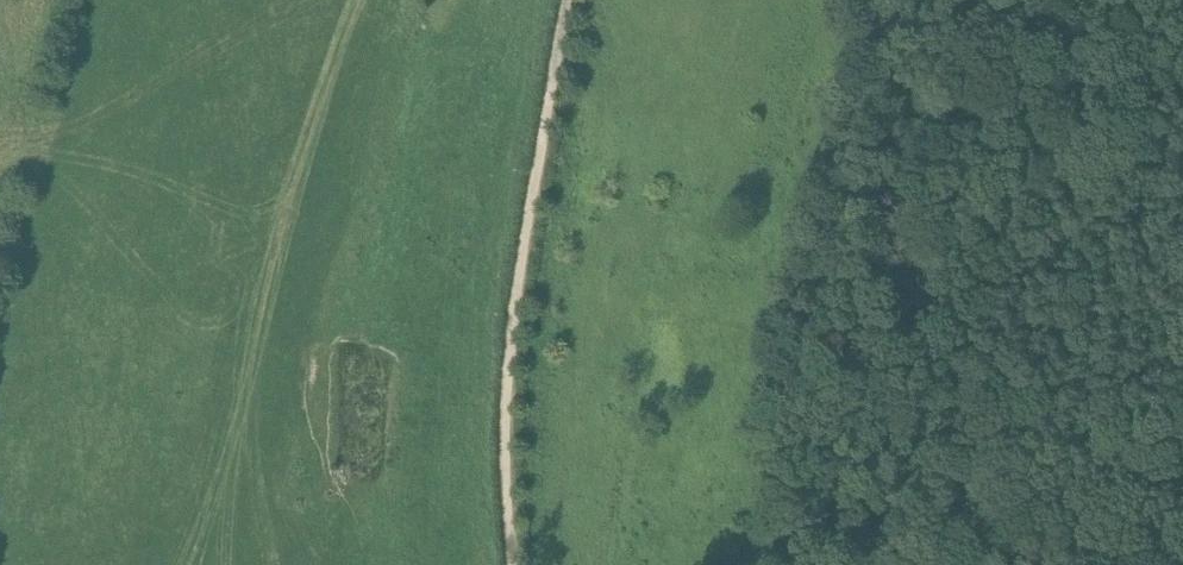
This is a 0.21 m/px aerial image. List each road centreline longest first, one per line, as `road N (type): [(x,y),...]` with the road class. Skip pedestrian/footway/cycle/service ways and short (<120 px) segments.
road 1 (track): [(555,73),(509,351),(511,564)]

